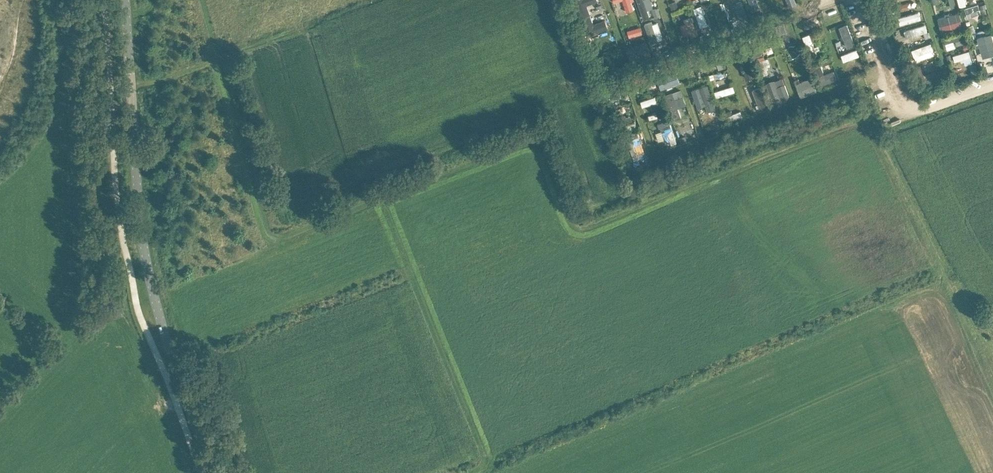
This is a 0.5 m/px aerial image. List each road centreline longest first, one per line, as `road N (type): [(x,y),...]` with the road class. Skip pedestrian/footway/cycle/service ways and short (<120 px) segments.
road 1 (tertiary): [(212,472),(142,245),(125,0)]

